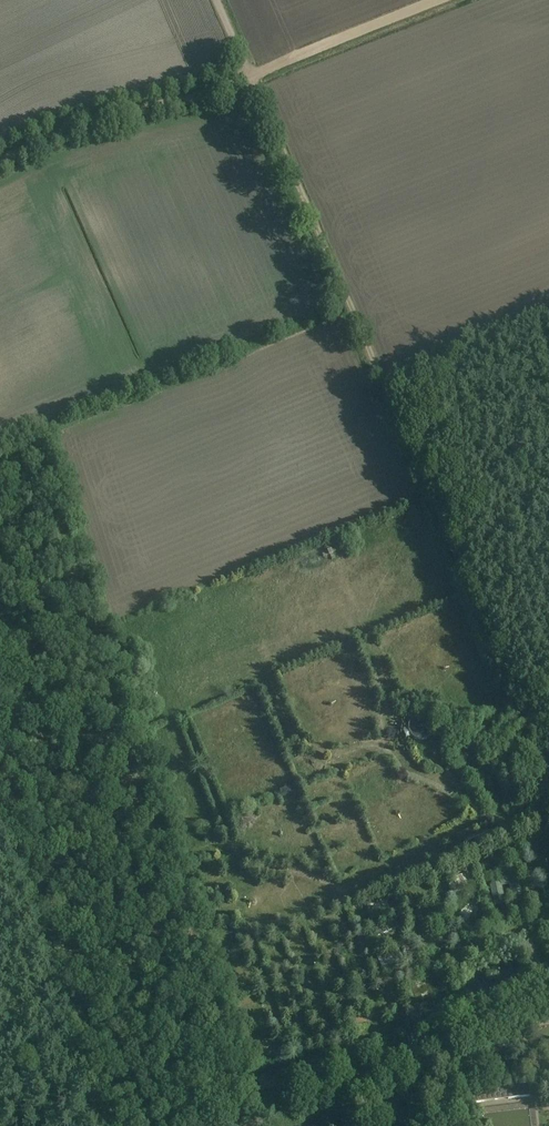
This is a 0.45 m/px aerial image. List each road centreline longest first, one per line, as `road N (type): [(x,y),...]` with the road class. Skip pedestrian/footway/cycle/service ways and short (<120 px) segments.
road 1 (track): [(252,80),(548,772)]
road 2 (track): [(0,161),(103,120),(252,80),(444,0)]
road 3 (unclassified): [(247,1125),(548,995)]

